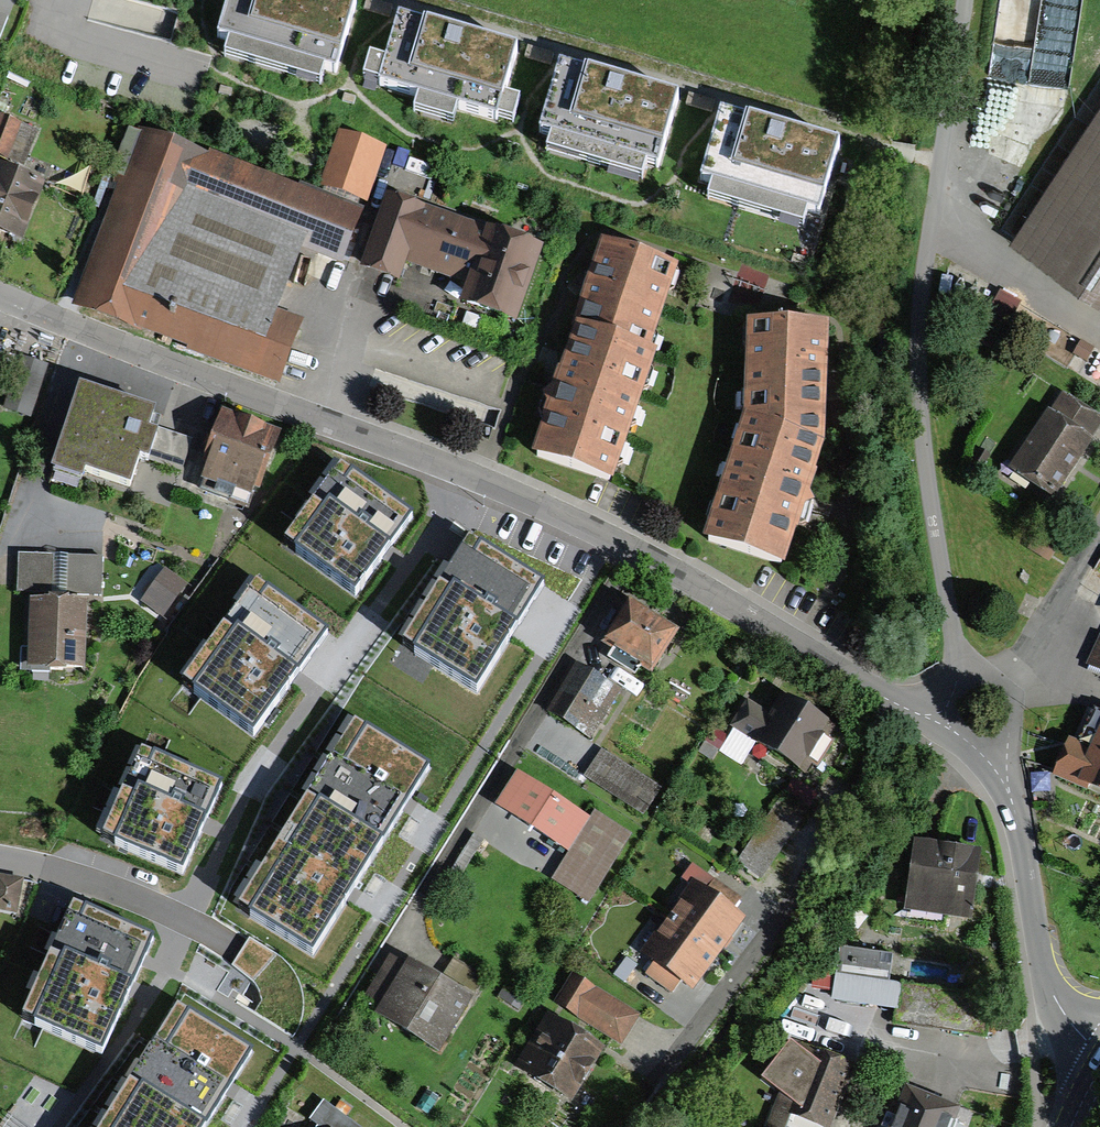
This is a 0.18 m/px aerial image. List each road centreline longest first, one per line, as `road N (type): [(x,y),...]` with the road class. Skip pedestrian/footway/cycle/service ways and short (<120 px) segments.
road 1 (residential): [(938,721),(588,527),(0,298)]
road 2 (track): [(963,0),(915,332),(920,413)]
road 3 (residential): [(1008,785),(1046,986),(1099,1054)]
road 4 (residential): [(920,413),(957,669)]
road 5 (residential): [(1099,533),(1010,676)]

